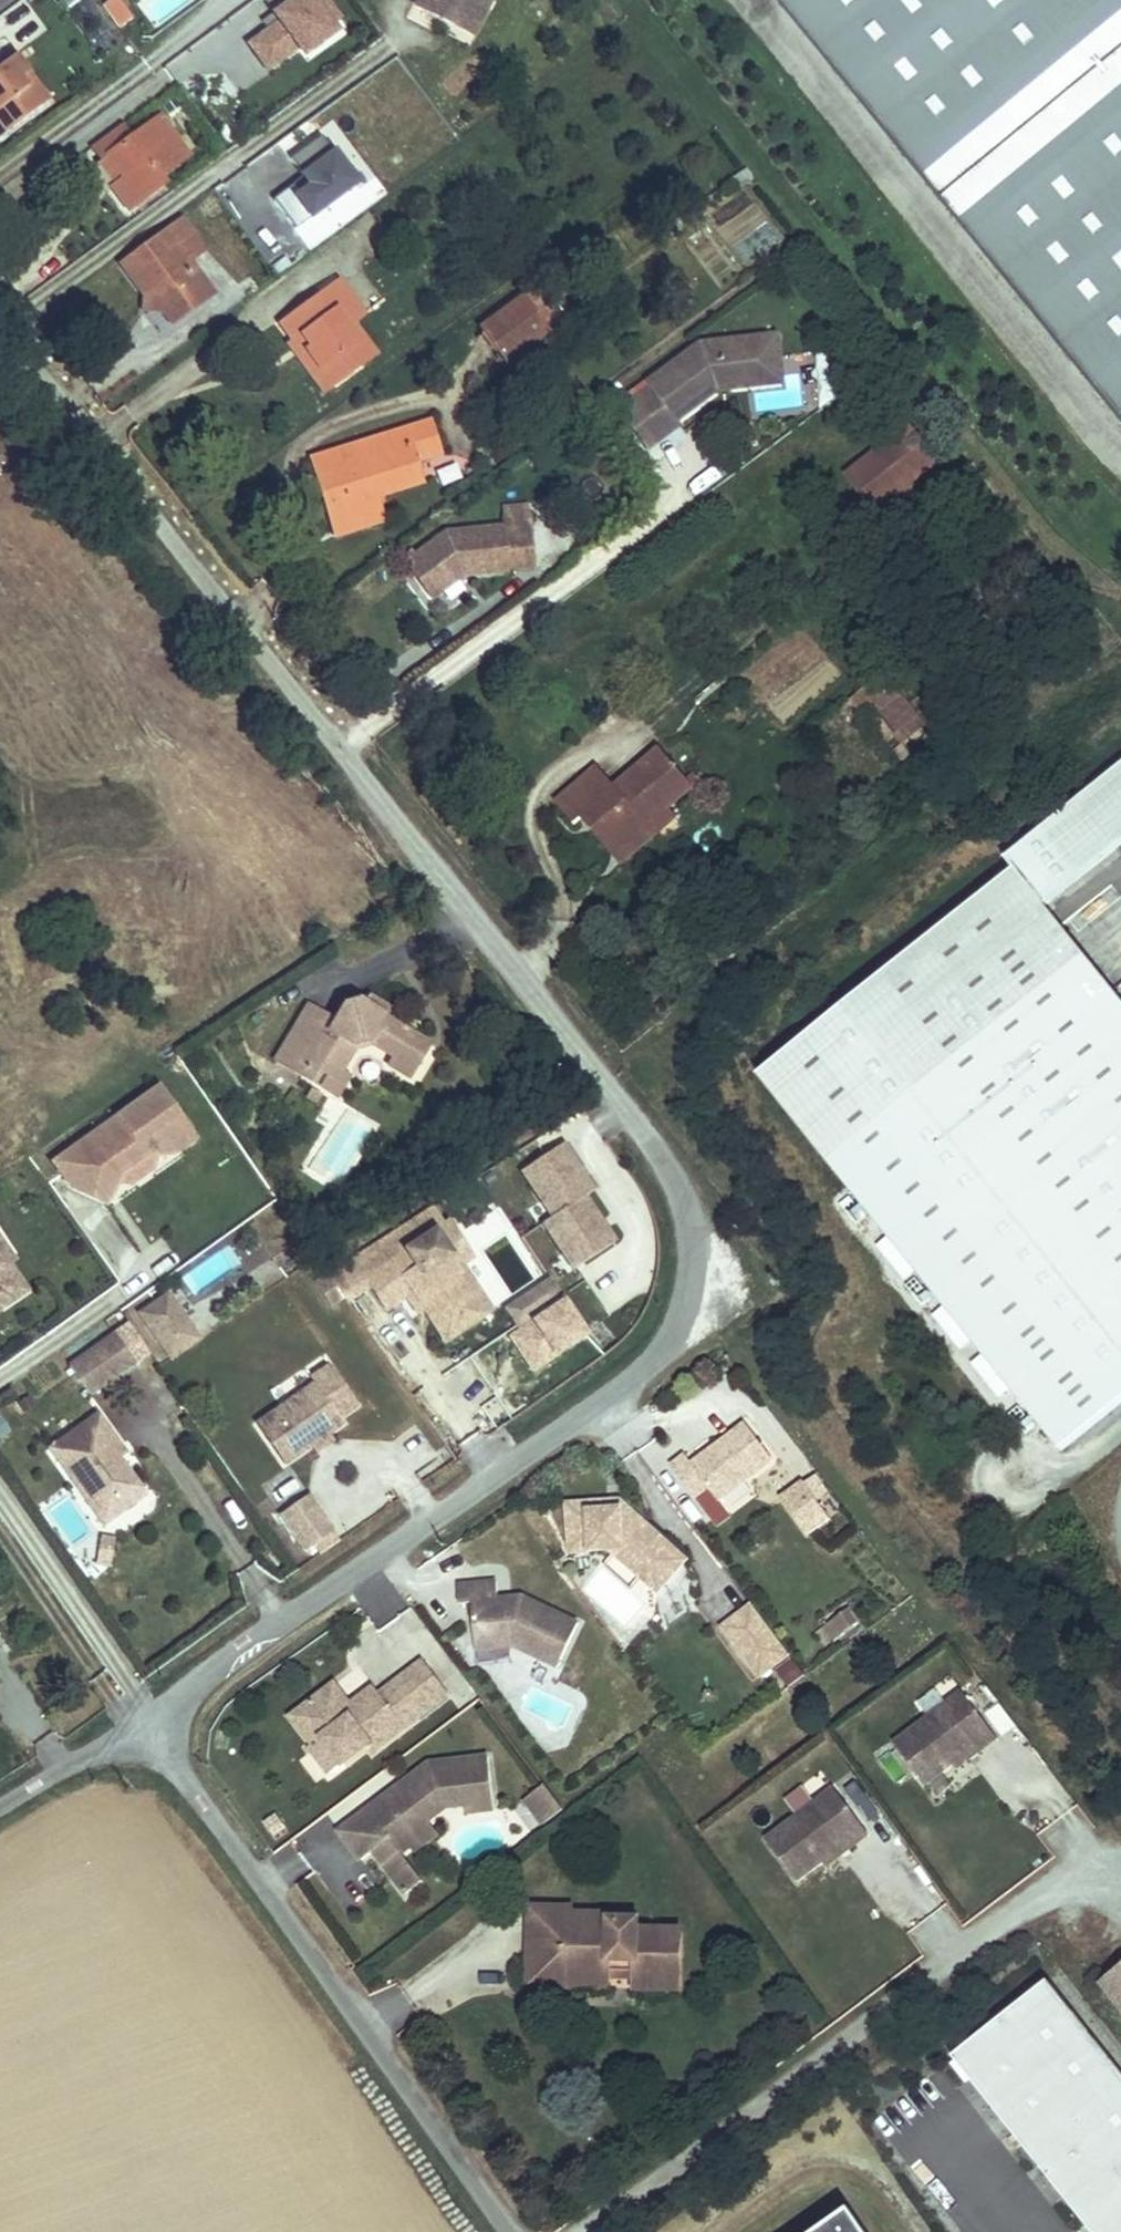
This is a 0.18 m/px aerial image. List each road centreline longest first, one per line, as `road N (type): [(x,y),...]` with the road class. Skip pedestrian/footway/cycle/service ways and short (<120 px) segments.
road 1 (unclassified): [(146,1714),(674,1342),(693,1195),(0,322)]
road 2 (unclassified): [(509,2231),(146,1714)]
road 3 (unclassified): [(0,1807),(146,1714)]

